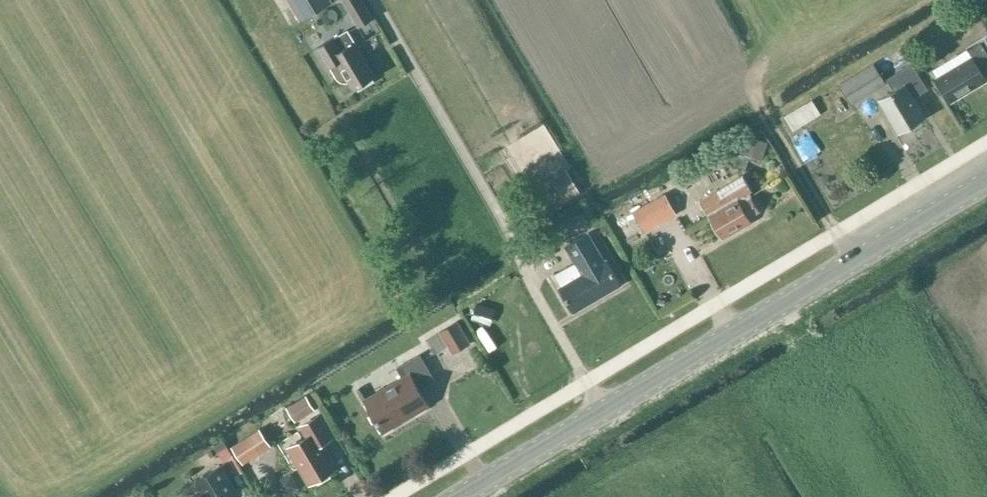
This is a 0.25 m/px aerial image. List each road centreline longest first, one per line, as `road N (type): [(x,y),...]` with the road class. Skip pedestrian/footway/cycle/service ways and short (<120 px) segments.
road 1 (secondary): [(467,496),(986,184)]

